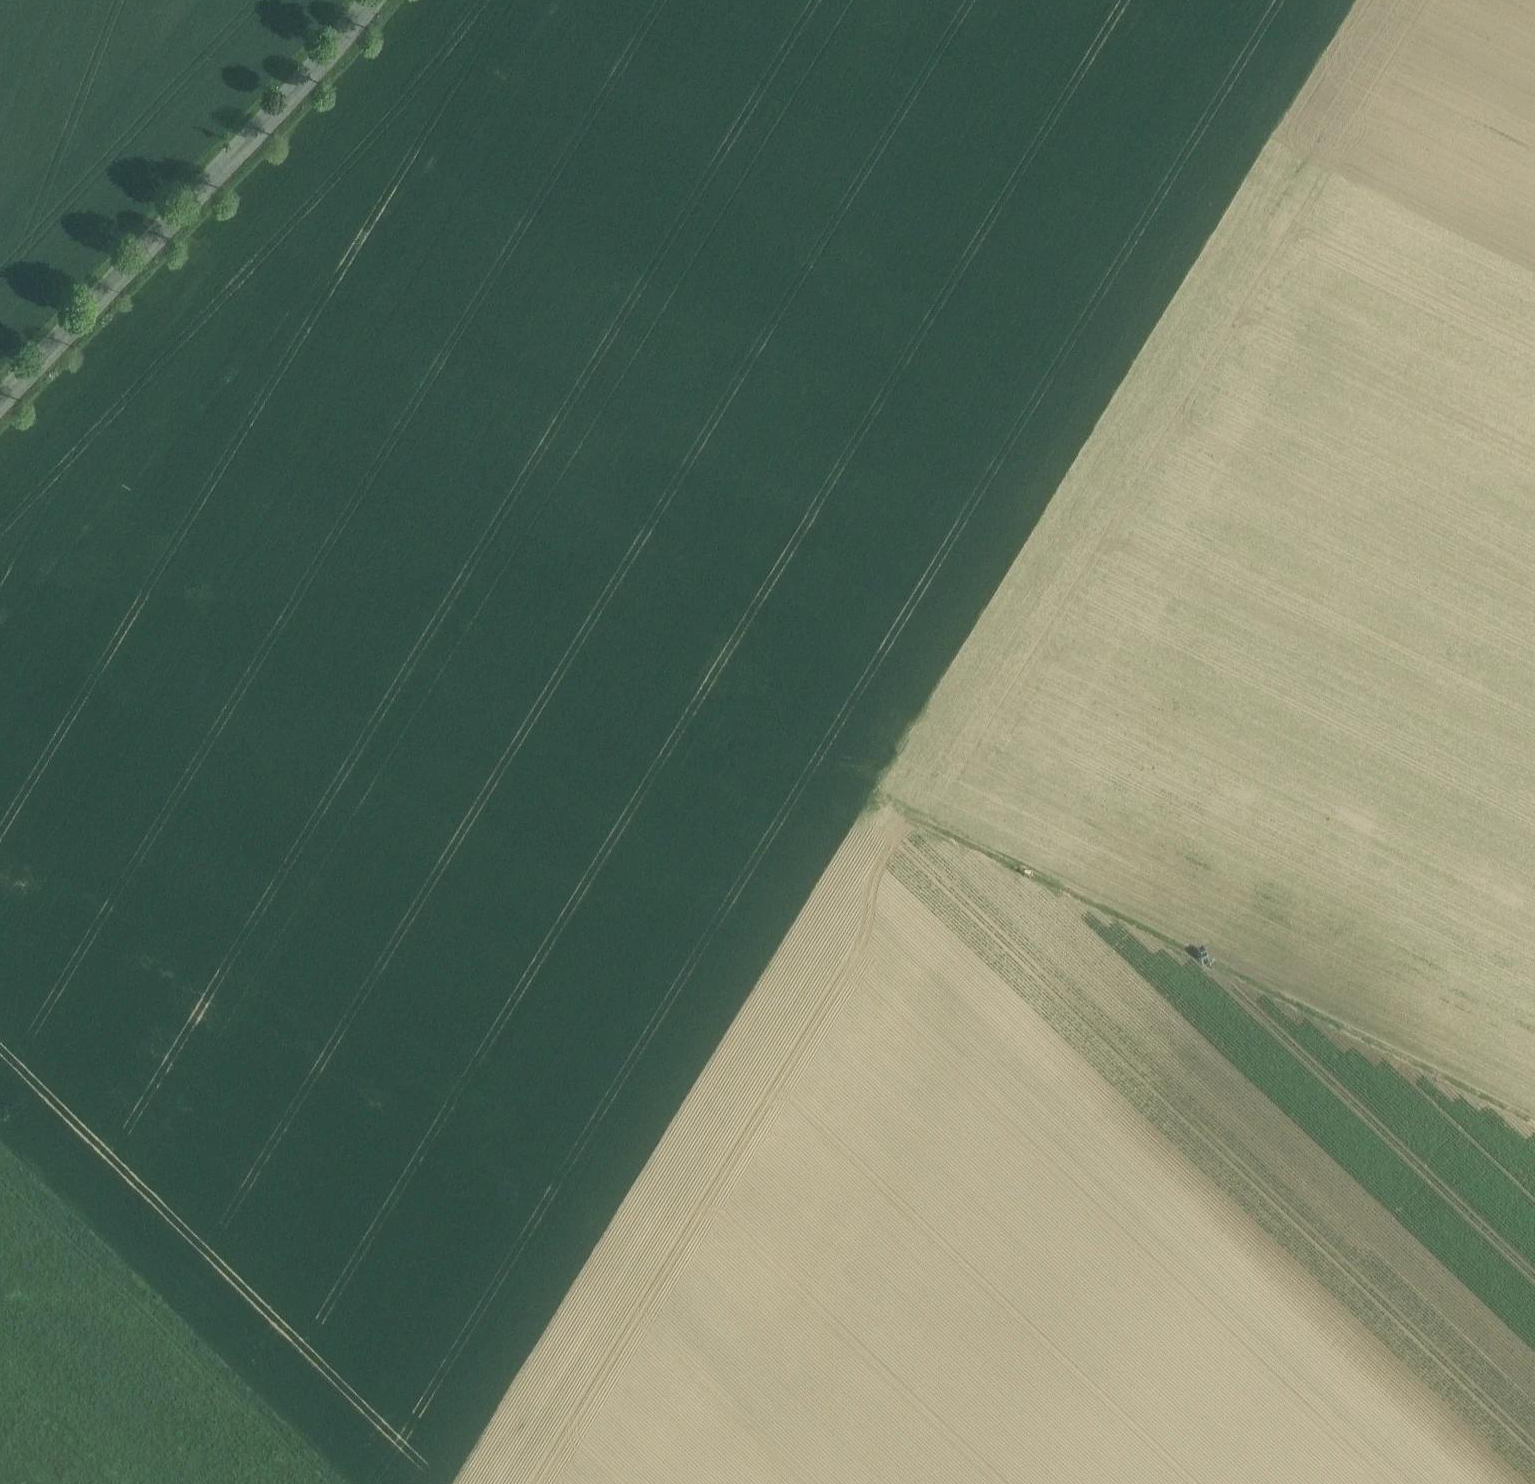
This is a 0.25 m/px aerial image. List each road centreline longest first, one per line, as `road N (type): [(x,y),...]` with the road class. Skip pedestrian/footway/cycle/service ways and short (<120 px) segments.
road 1 (tertiary): [(0,393),(368,0)]

